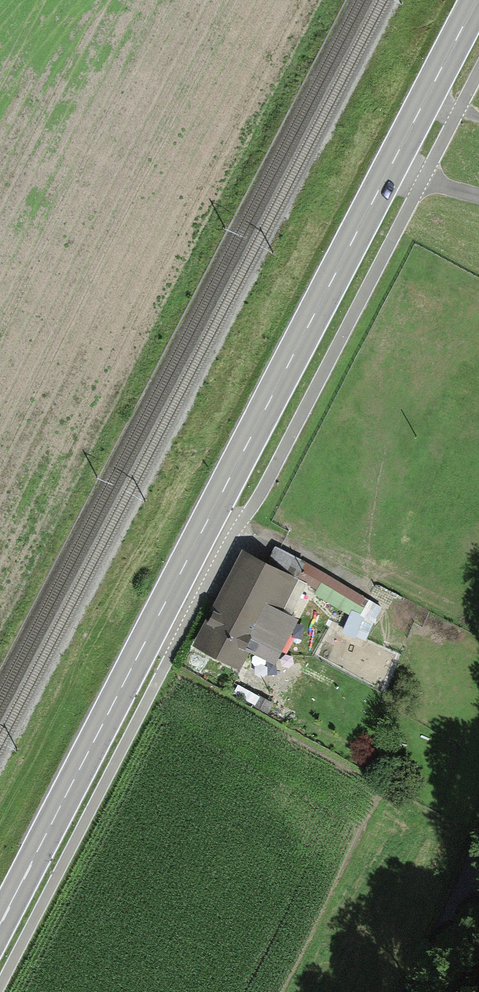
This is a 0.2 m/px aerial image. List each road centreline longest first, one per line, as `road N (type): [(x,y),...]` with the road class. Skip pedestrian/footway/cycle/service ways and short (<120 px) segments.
road 1 (primary): [(0,924),(476,0)]
road 2 (track): [(0,987),(460,106)]

